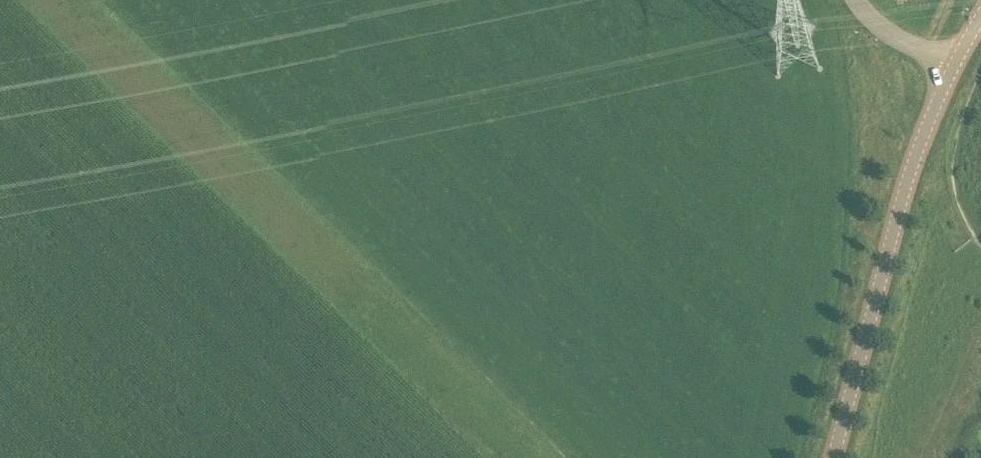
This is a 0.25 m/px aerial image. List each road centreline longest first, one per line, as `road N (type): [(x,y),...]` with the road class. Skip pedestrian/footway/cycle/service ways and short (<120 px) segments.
road 1 (unclassified): [(835,457),(887,252),(954,63)]
road 2 (unclassified): [(954,63),(901,43),(855,0)]

